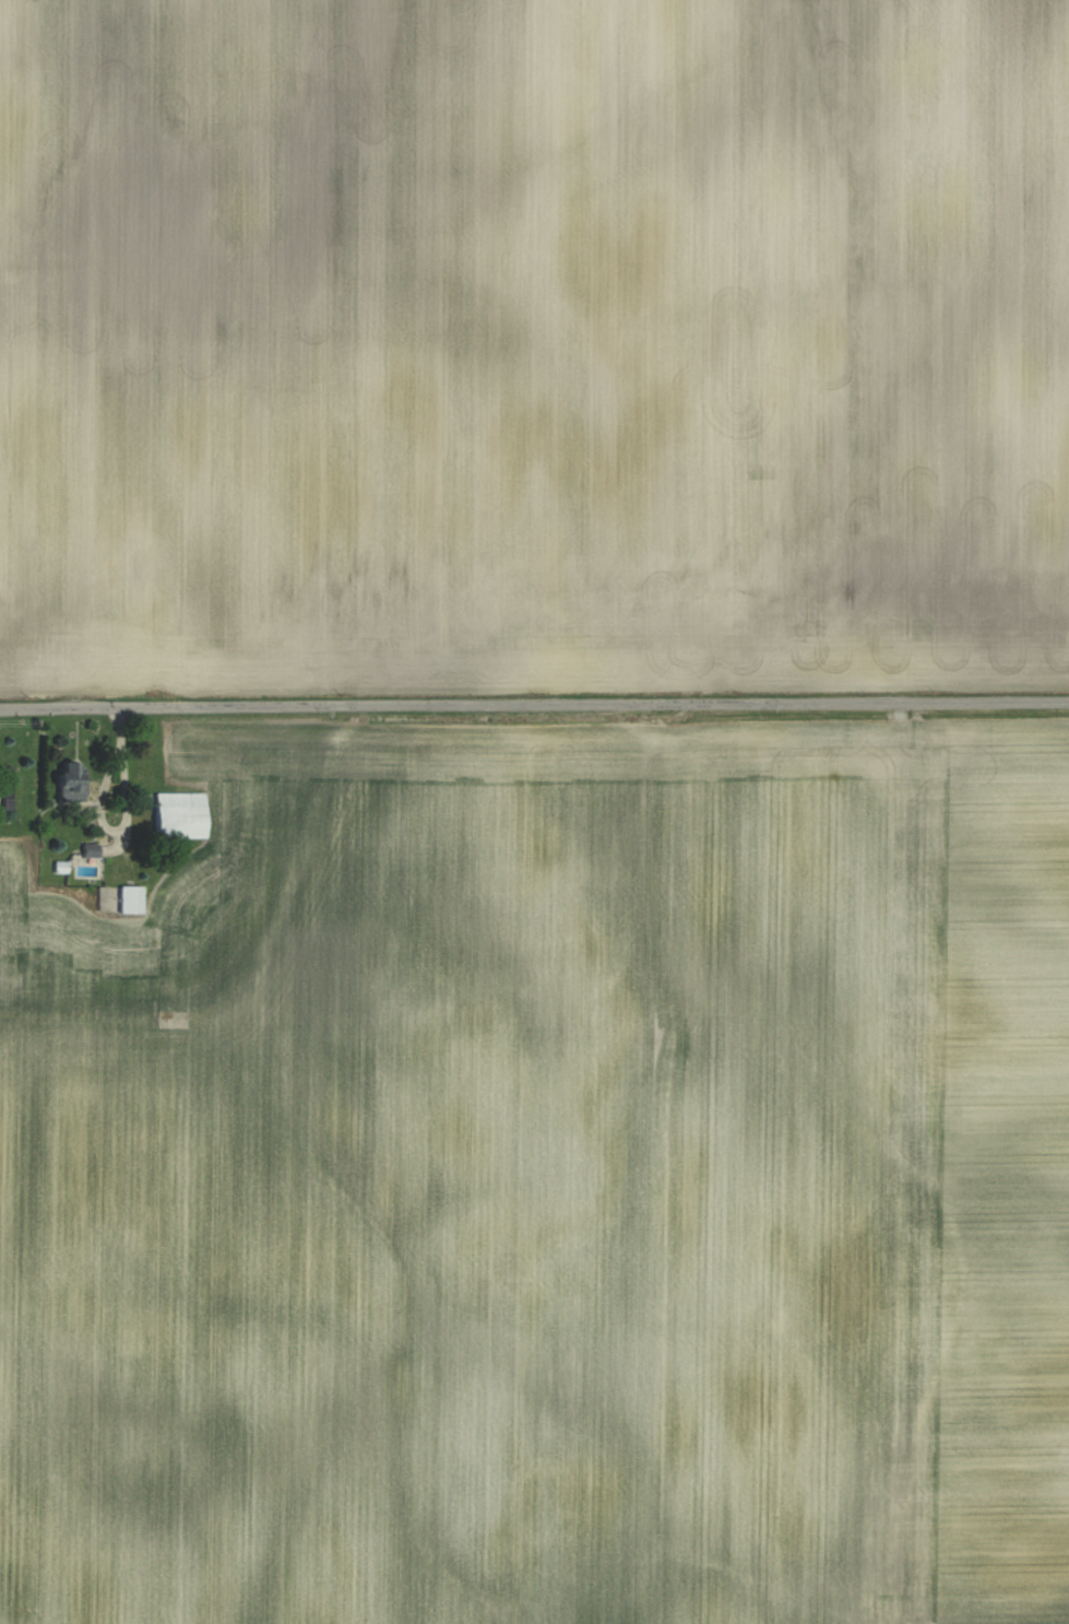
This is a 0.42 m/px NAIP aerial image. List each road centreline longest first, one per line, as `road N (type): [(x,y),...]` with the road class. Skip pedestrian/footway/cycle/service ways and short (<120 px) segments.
road 1 (residential): [(0,710),(1068,700)]

